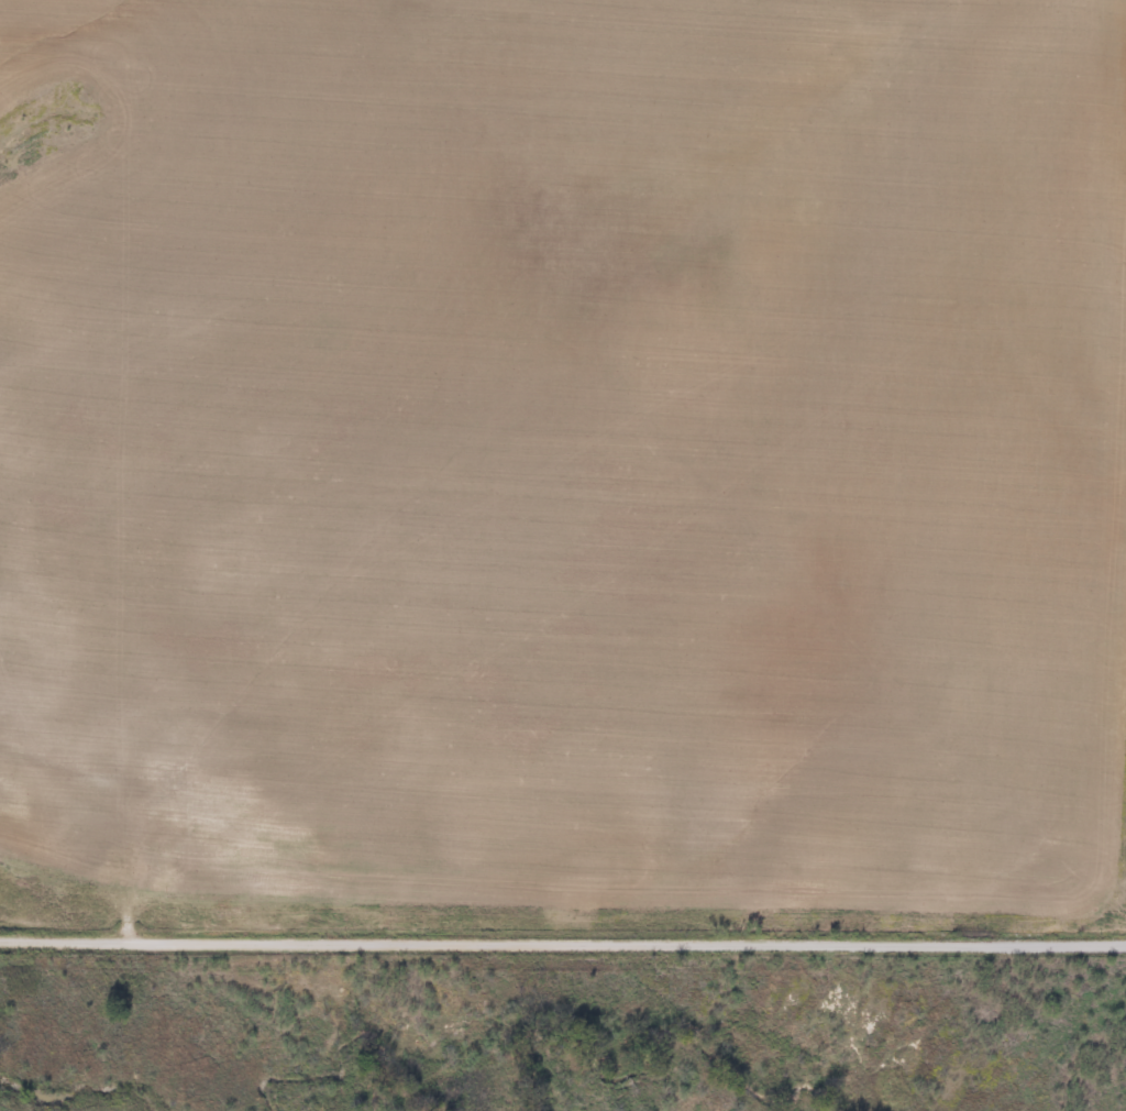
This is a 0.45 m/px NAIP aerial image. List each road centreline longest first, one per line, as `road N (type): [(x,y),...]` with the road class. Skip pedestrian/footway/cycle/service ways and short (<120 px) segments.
road 1 (residential): [(1125,944),(0,941)]

